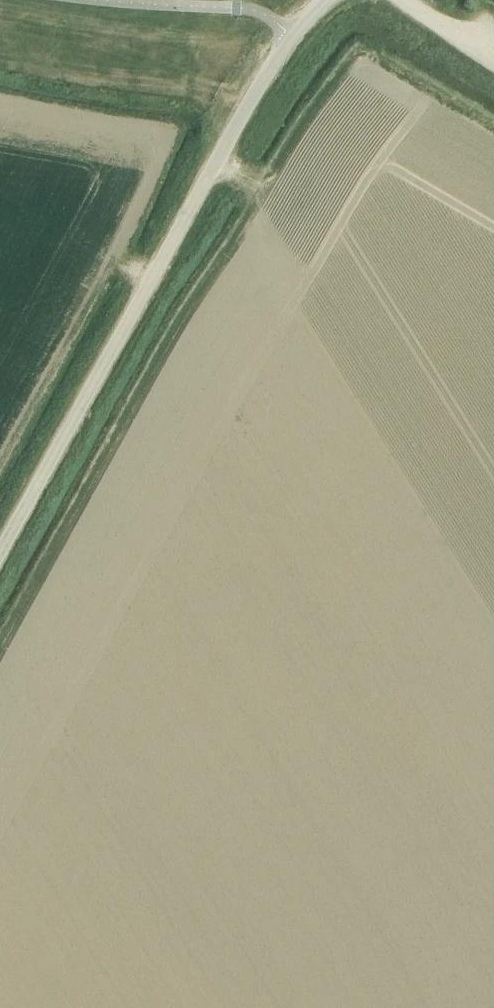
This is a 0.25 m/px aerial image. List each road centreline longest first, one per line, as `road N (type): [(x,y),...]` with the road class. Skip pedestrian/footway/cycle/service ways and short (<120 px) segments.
road 1 (unclassified): [(0,554),(277,52),(327,0)]

